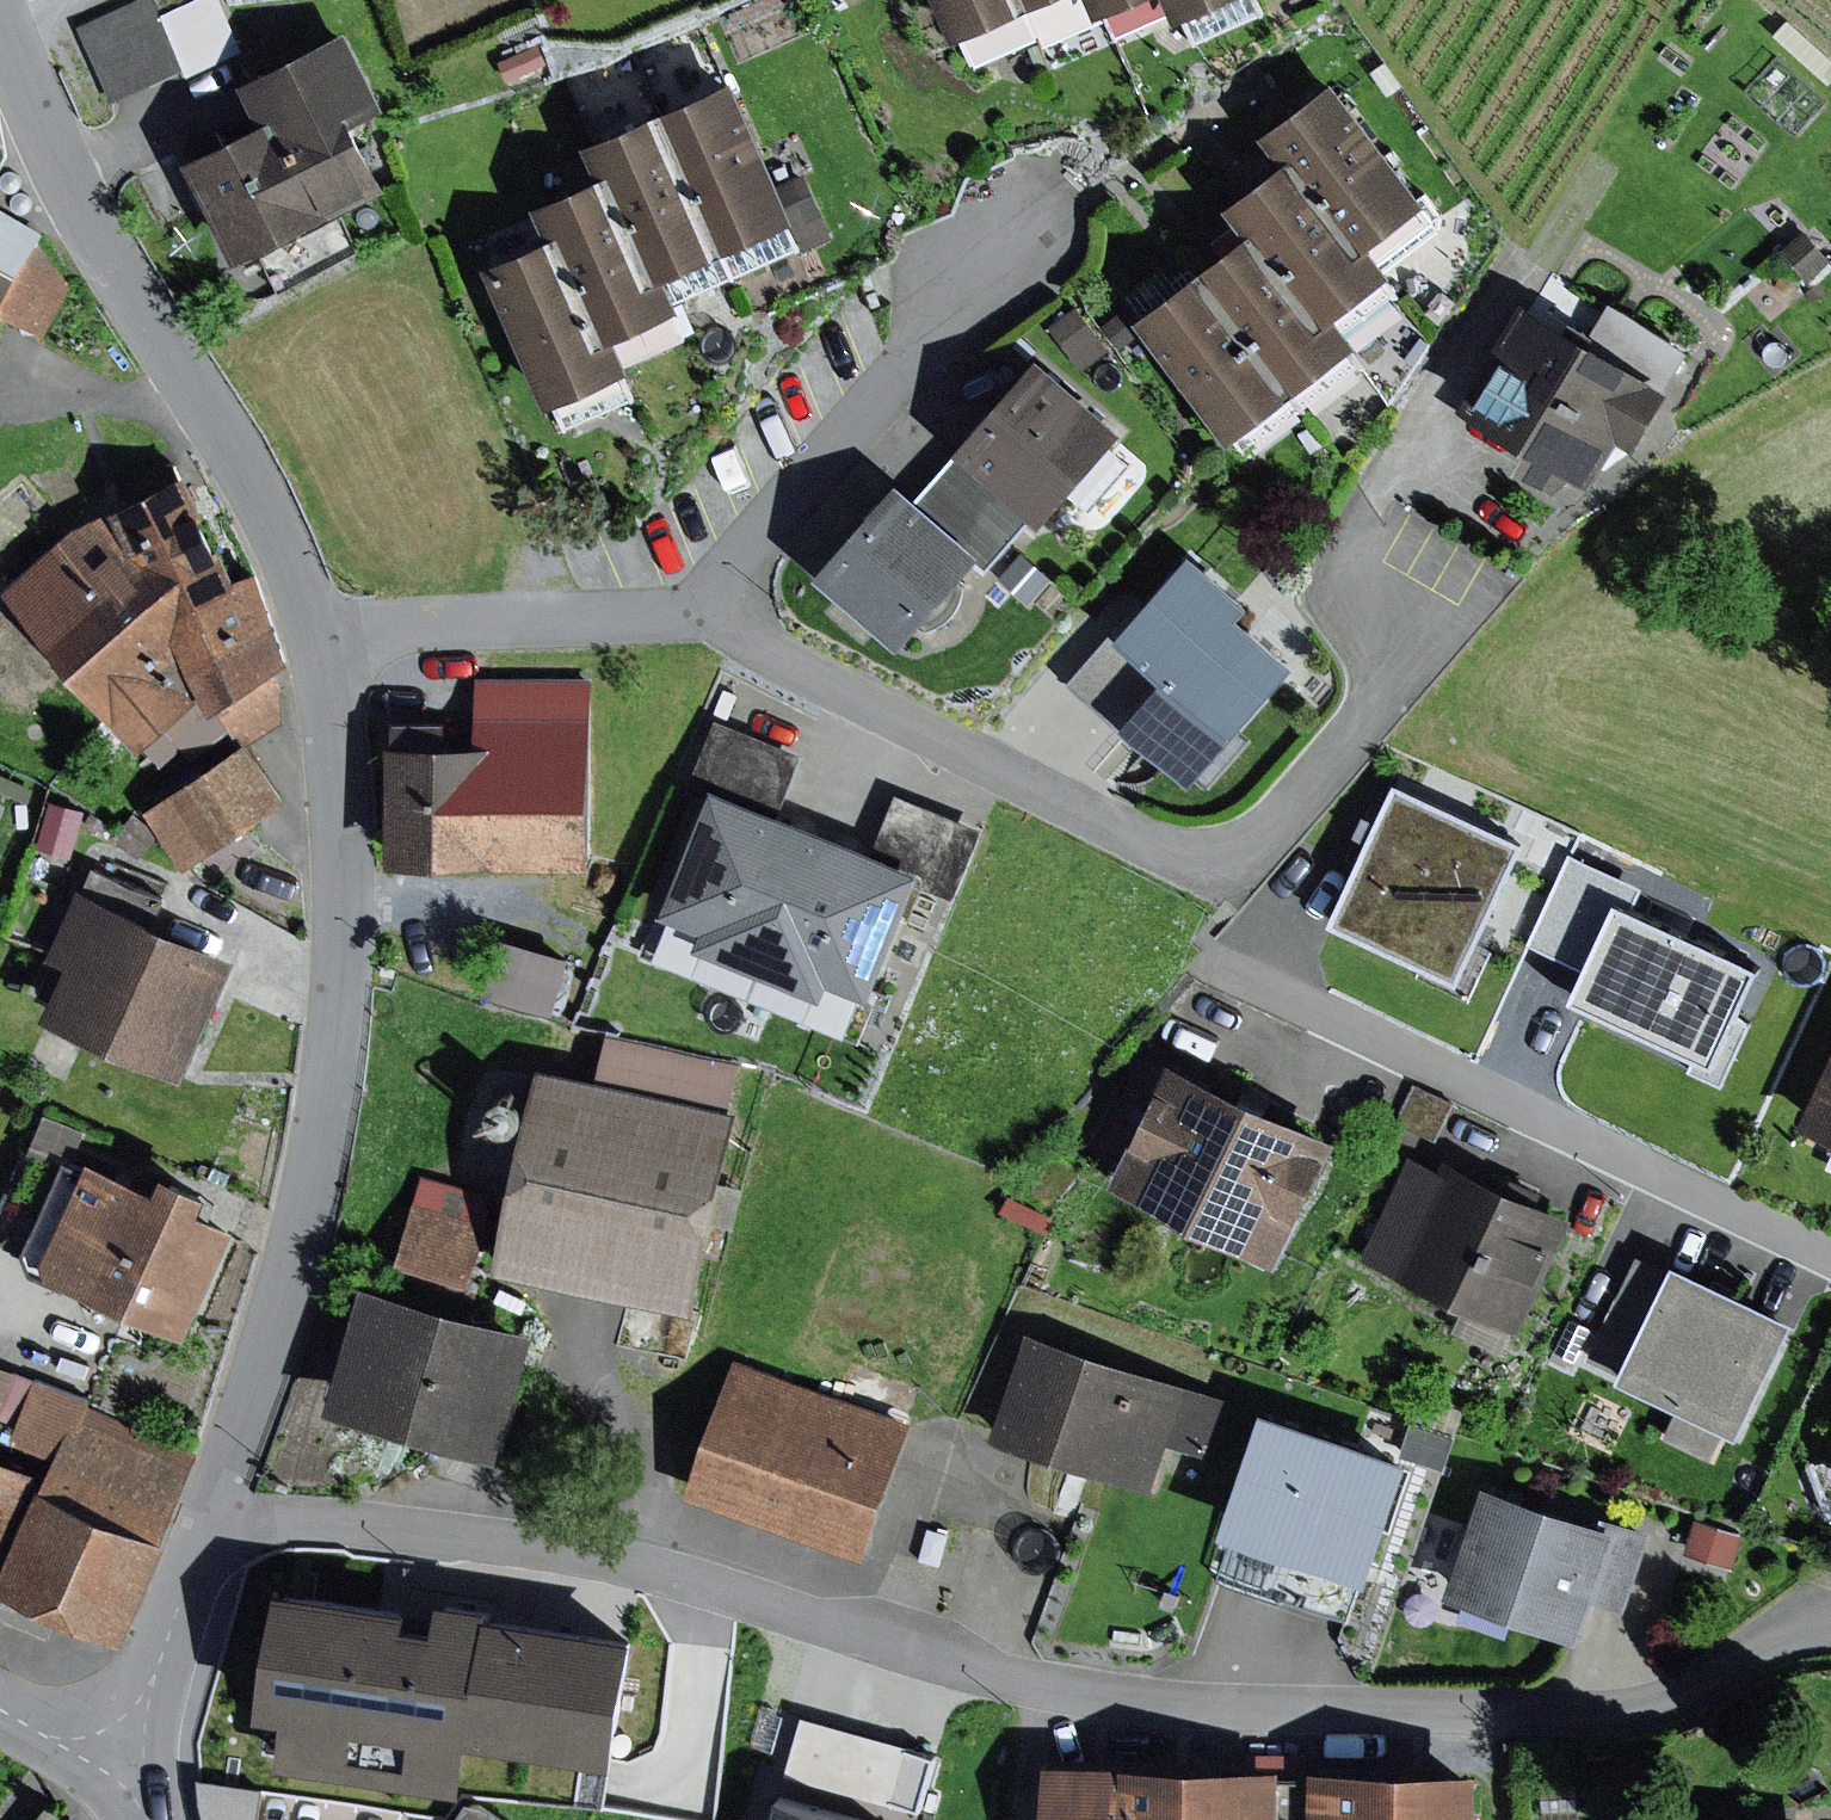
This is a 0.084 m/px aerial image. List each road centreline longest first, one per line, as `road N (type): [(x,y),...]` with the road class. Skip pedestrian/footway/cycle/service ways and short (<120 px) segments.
road 1 (residential): [(210,1512),(599,1554),(997,1675),(1149,1704),(1620,1713),(1703,1687),(1765,1644),(1830,1618)]
road 2 (residential): [(210,1512),(304,1224),(342,1033),(335,752),(315,642),(266,507),(89,228),(0,22)]
road 3 (residential): [(1223,967),(1830,1258)]
road 4 (residential): [(119,1753),(158,1671),(210,1512)]
road 5 (residential): [(0,1710),(46,1735),(119,1753)]

